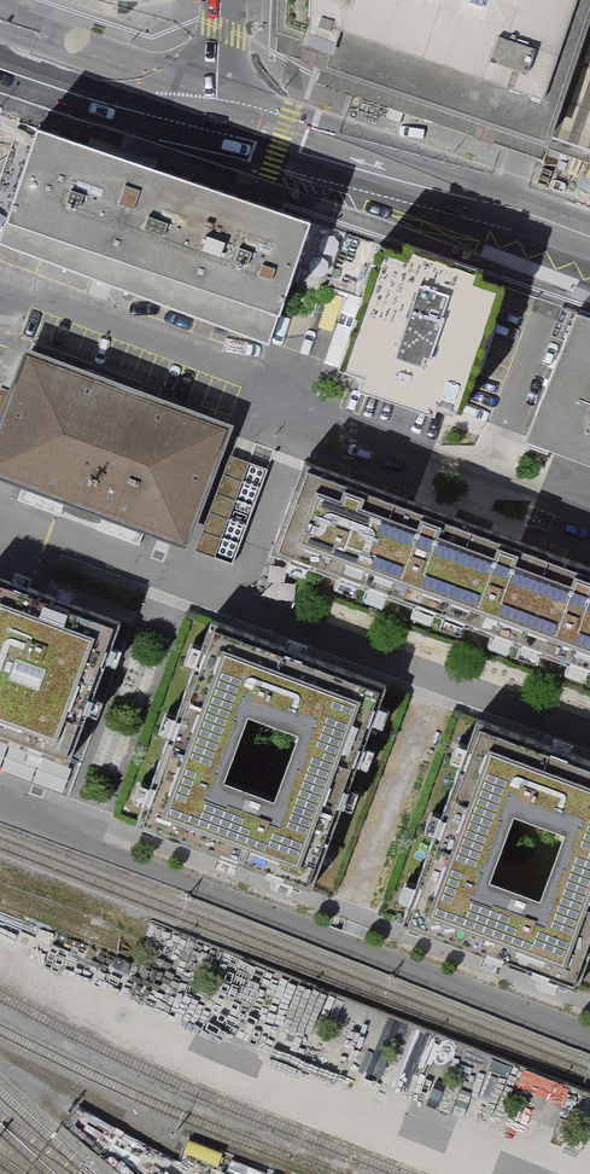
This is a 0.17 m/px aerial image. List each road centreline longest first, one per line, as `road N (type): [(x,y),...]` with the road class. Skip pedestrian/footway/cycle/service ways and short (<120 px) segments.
road 1 (residential): [(0,289),(589,514)]
road 2 (secondary): [(213,149),(589,277)]
road 3 (secondary): [(589,198),(220,88)]
road 4 (secondary): [(220,88),(0,10)]
road 5 (secondary): [(0,77),(213,149)]

